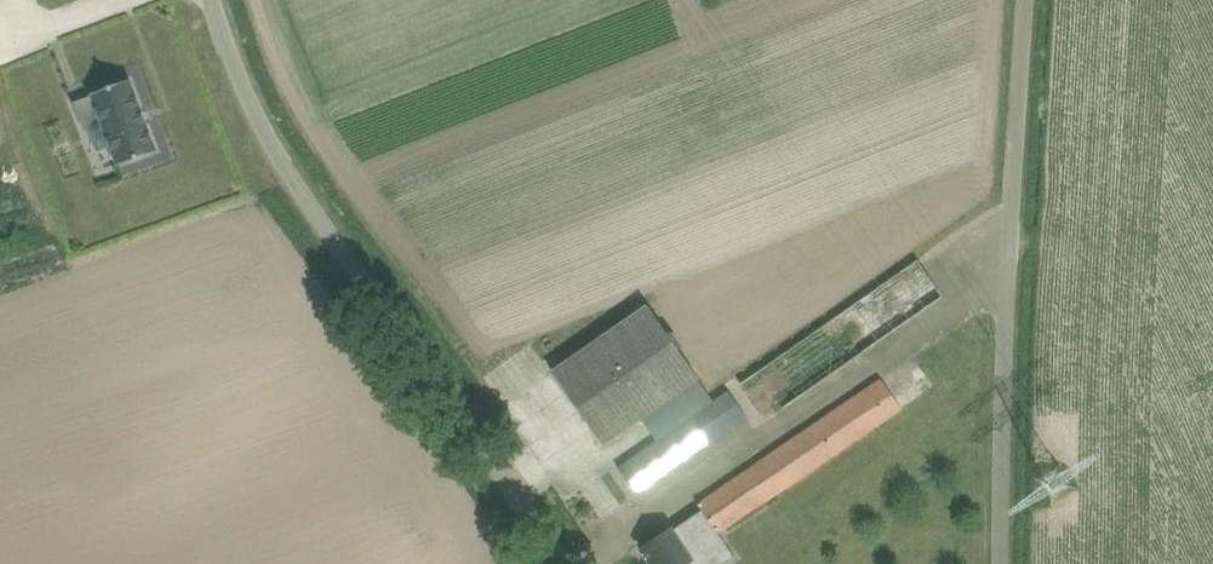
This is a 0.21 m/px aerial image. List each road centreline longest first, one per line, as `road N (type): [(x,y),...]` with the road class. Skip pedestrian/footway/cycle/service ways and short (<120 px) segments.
road 1 (unclassified): [(566,563),(308,200),(252,104),(212,0)]
road 2 (unclassified): [(1004,563),(1004,374),(1028,0)]

